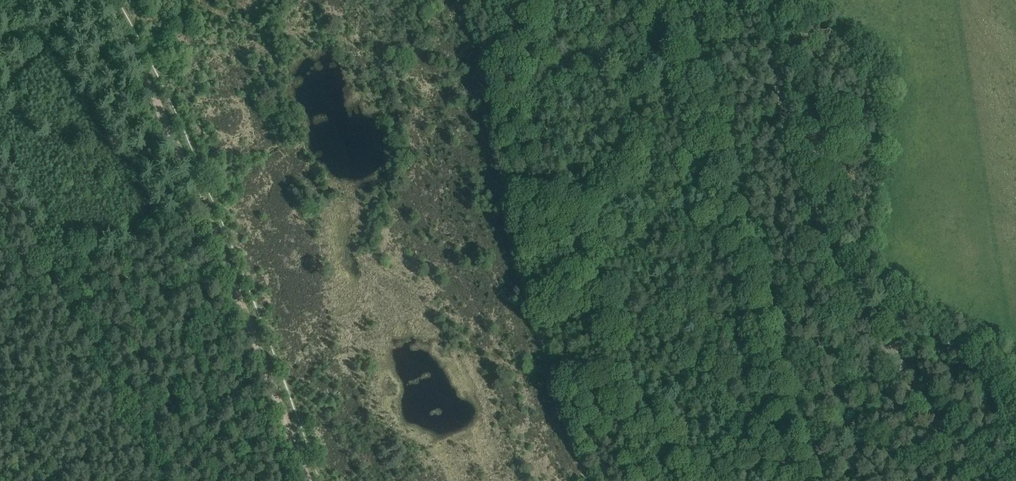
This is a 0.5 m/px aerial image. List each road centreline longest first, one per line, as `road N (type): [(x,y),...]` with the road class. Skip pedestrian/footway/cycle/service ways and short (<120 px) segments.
road 1 (unclassified): [(995,480),(896,360),(819,225),(788,135),(771,0)]
road 2 (track): [(307,480),(196,197),(101,0)]
road 3 (track): [(696,0),(835,480)]

